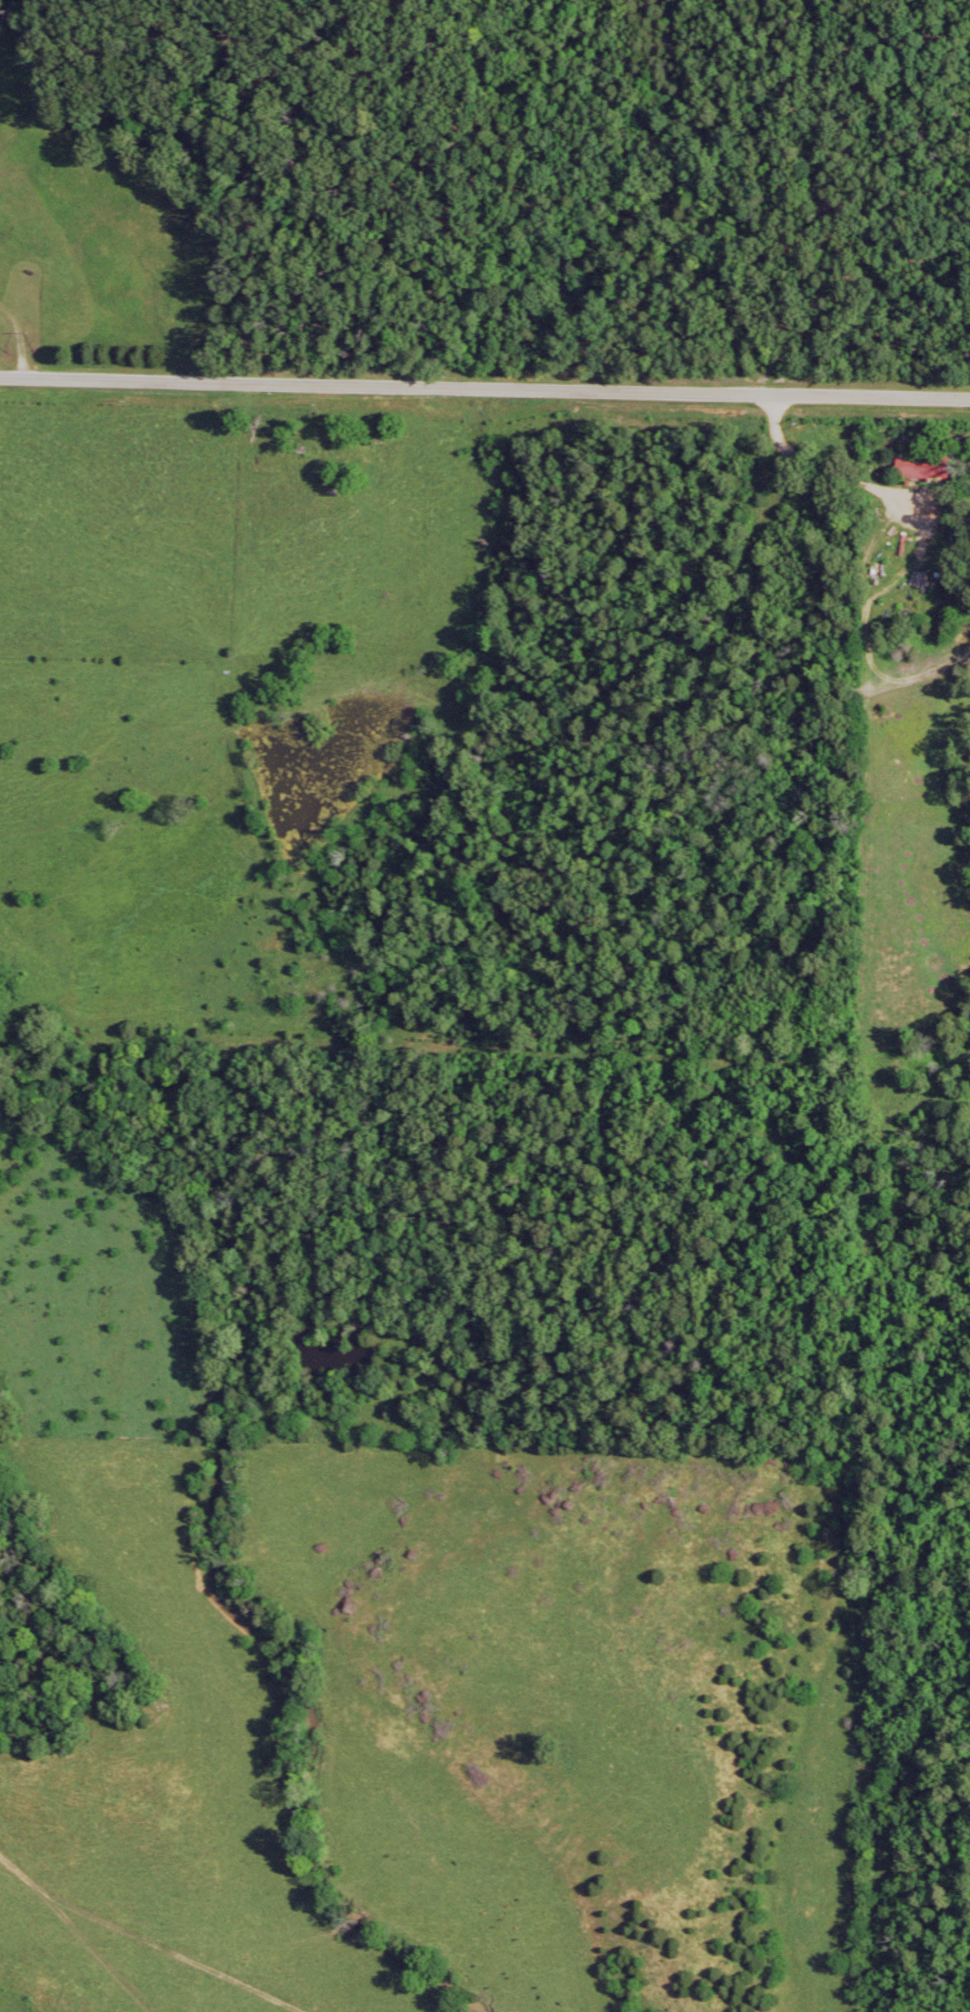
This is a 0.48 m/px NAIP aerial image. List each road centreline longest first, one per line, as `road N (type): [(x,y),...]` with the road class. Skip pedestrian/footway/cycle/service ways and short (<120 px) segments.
road 1 (secondary): [(969,398),(0,375)]

